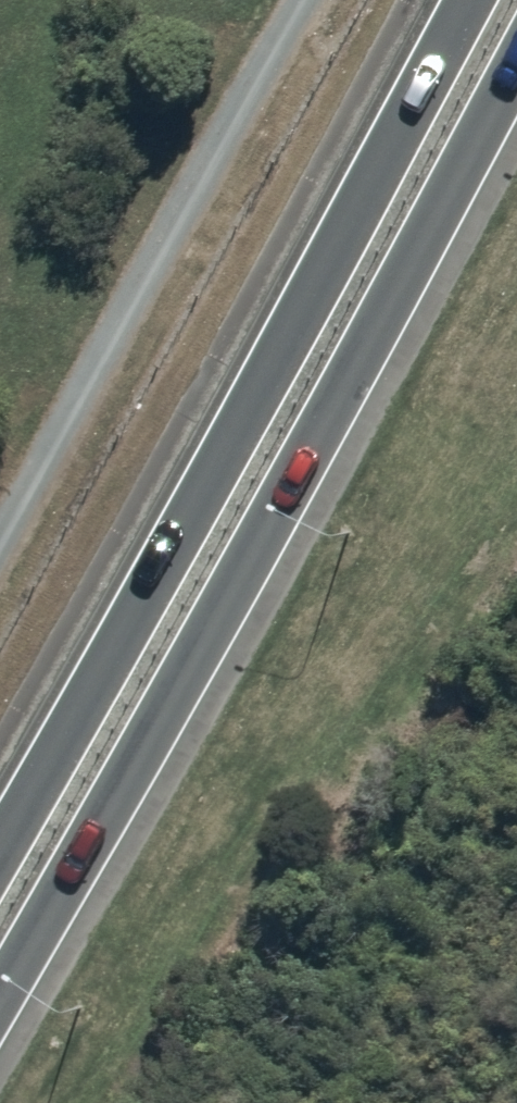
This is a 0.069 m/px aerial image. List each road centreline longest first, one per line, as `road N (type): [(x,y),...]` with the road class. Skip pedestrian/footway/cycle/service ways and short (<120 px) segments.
road 1 (secondary): [(516,63),(343,391),(0,995)]
road 2 (secondary): [(0,844),(467,0)]

